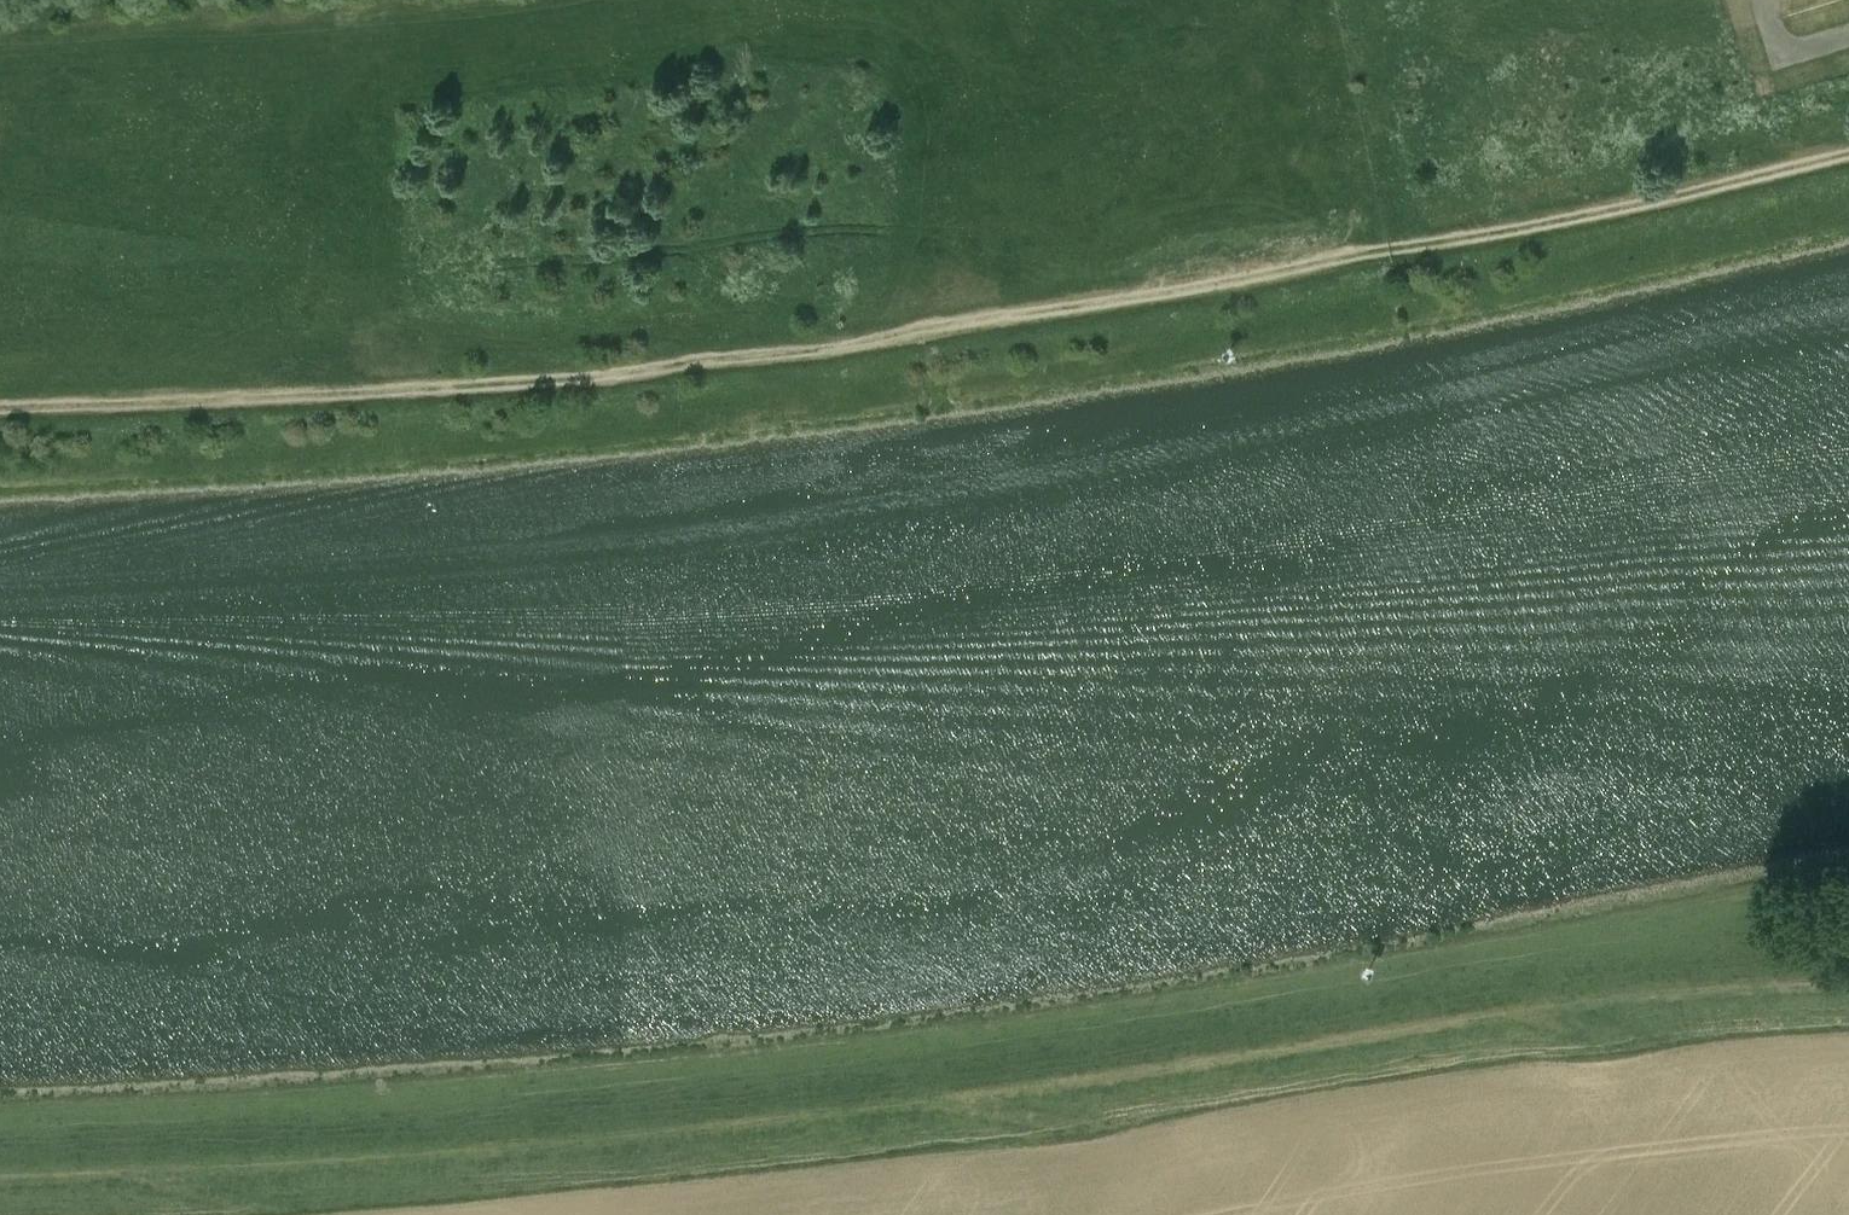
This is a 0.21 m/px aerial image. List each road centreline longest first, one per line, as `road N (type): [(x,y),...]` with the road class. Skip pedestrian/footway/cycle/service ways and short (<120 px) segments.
road 1 (track): [(1848,152),(1497,230),(805,351),(562,382),(0,410)]

